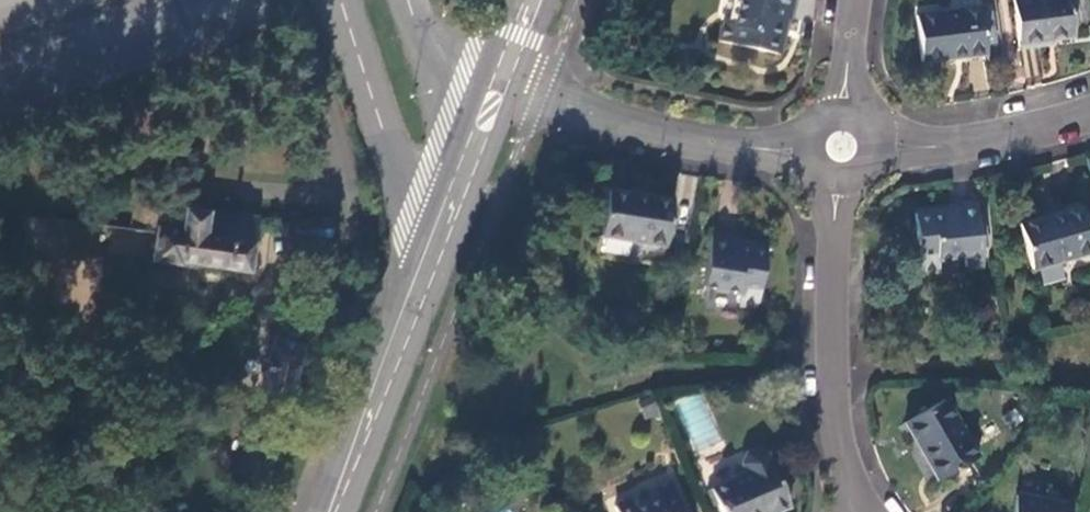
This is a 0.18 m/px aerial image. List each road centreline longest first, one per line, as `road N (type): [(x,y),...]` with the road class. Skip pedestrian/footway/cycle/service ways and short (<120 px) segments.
road 1 (unclassified): [(506,73),(572,105),(663,130),(808,151)]
road 2 (tertiary): [(342,0),(430,263)]
road 3 (secondary): [(430,263),(333,511)]
road 4 (unclassified): [(874,150),(1012,132),(1089,112)]
road 5 (unclassified): [(840,181),(831,272),(835,368)]
road 6 (tertiary): [(472,162),(413,0)]
road 7 (residential): [(835,368),(835,431),(859,511)]

